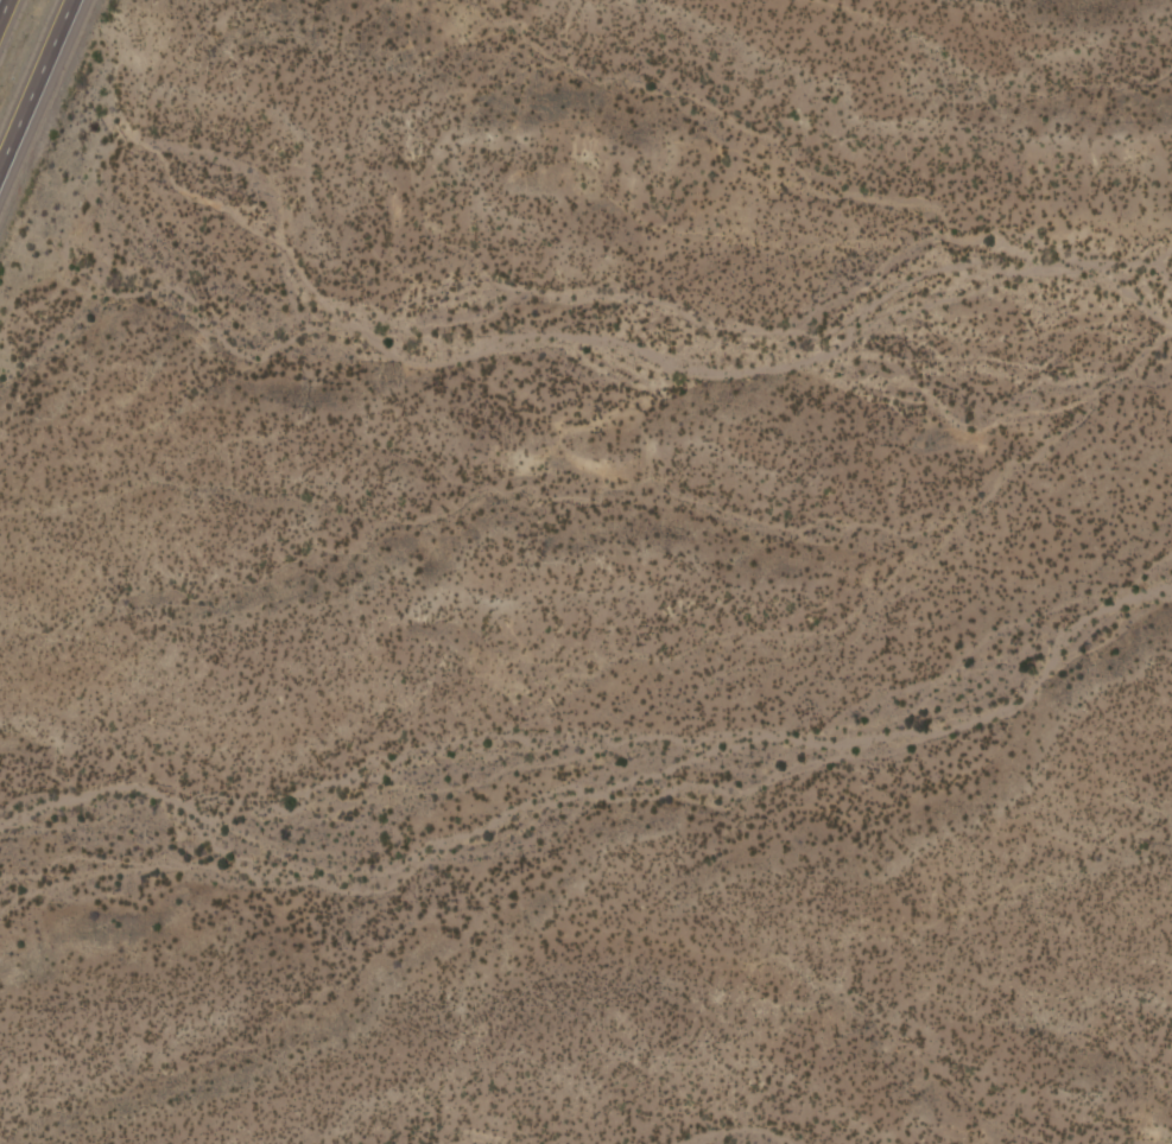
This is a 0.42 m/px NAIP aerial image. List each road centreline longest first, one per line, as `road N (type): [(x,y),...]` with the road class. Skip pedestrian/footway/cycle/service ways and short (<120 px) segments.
road 1 (motorway): [(0,170),(72,0)]

